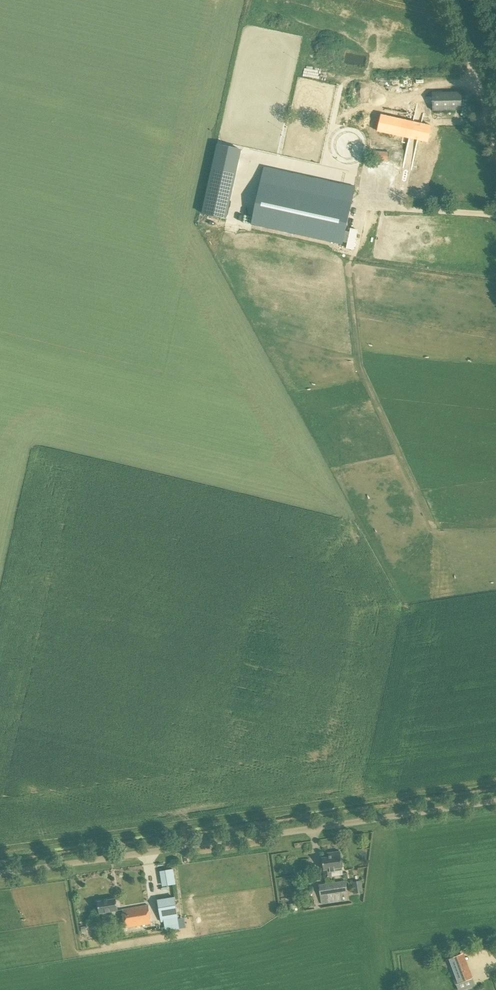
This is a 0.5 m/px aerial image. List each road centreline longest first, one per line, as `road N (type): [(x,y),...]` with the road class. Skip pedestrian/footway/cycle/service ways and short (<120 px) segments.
road 1 (unclassified): [(0,874),(495,801)]
road 2 (unclassified): [(458,0),(495,136)]

